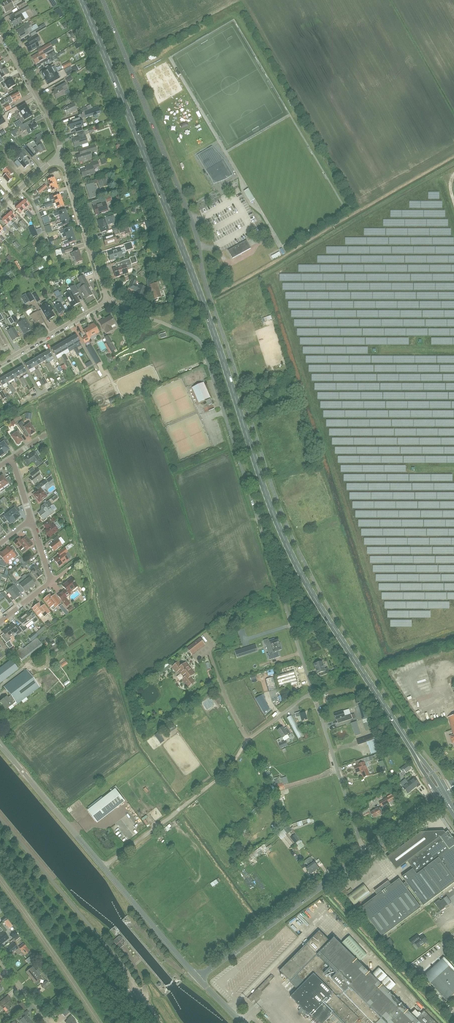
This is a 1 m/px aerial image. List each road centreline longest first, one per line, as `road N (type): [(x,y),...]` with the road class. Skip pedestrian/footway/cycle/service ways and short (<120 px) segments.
road 1 (secondary): [(443,794),(287,546),(82,0)]
road 2 (unclassified): [(313,579),(272,487),(190,217),(103,0)]
road 3 (unclassified): [(208,360),(314,694)]
road 4 (tertiary): [(198,979),(0,744)]
road 5 (unclassified): [(161,1022),(99,934),(0,819)]
road 6 (tertiary): [(198,979),(364,854)]
road 7 (track): [(248,739),(213,782),(103,867)]
road 8 (unclassified): [(364,854),(314,694)]
road 9 (unclassified): [(106,300),(62,158)]
road 10 (residential): [(62,158),(54,124),(0,33)]
road 11 (residential): [(0,364),(106,300)]
road 12 (residential): [(106,300),(196,338),(208,360)]

